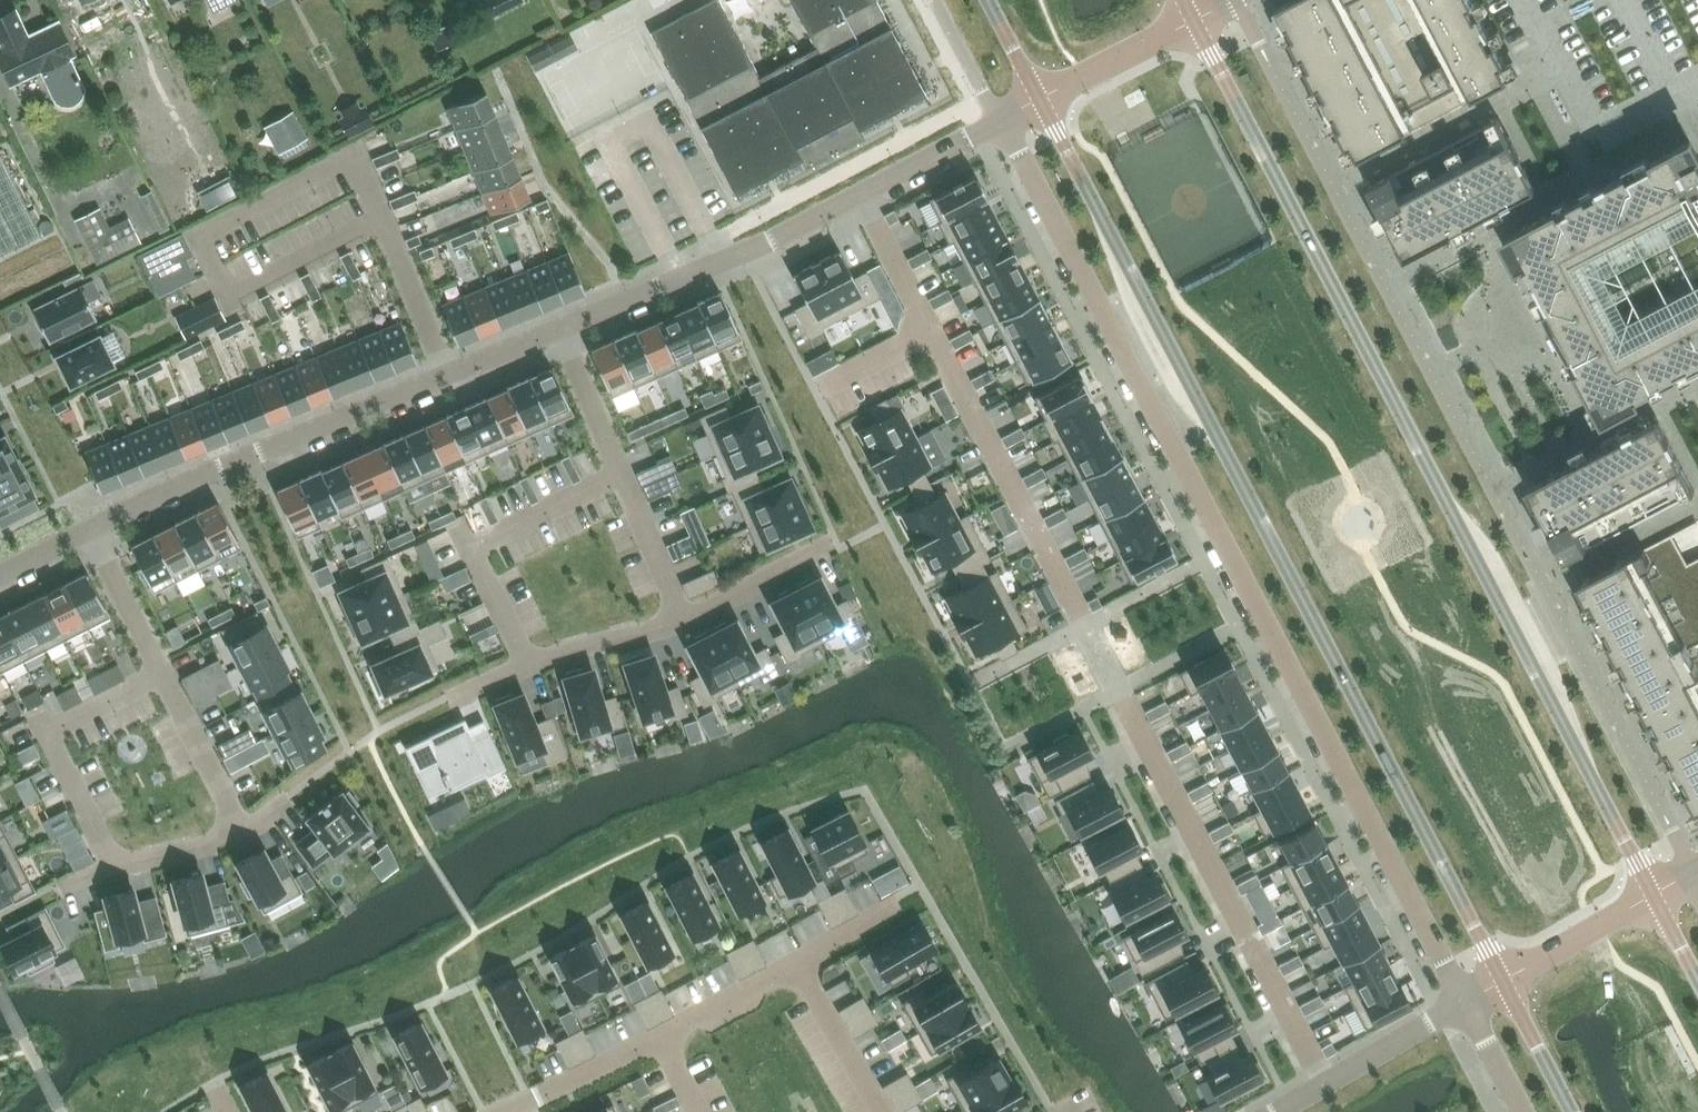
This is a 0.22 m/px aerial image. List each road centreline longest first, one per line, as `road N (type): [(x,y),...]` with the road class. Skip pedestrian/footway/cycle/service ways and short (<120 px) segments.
road 1 (residential): [(1324,1082),(859,196)]
road 2 (residential): [(998,119),(1467,1002)]
road 3 (tertiary): [(1039,98),(1504,982)]
road 4 (tertiary): [(1651,895),(1192,18)]
road 5 (residential): [(449,376),(208,473),(89,532)]
road 6 (residential): [(859,196),(558,332)]
road 7 (residential): [(384,219),(357,168),(338,162),(208,231),(202,249),(225,293),(239,296)]
road 8 (residential): [(242,831),(160,675)]
road 9 (unclassified): [(1192,18),(1039,98)]
road 10 (residential): [(468,550),(623,474)]
road 11 (residential): [(505,1111),(660,1035)]
road 12 (residential): [(1504,982),(1651,895)]
road 13 (residential): [(449,376),(384,219)]
road 14 (residential): [(883,1111),(799,964)]
road 15 (residential): [(525,666),(685,618)]
road 16 (residential): [(239,296),(384,219)]
road 17 (residential): [(1467,1002),(1324,1082)]
road 18 (residential): [(160,675),(89,532)]
road 19 (residential): [(998,119),(859,196)]
road 20 (residential): [(623,474),(685,618)]
road 21 (residential): [(685,618),(825,548)]
road 22 (residential): [(558,332),(623,474)]
road 23 (residential): [(660,1035),(799,964)]
road 24 (residential): [(44,731),(111,869)]
road 25 (tertiary): [(1504,982),(1573,1111)]
road 26 (residential): [(111,869),(242,831)]
road 27 (residential): [(525,666),(468,550)]
road 28 (residential): [(160,675),(44,731)]
road 29 (residential): [(1467,1002),(1524,1111)]

